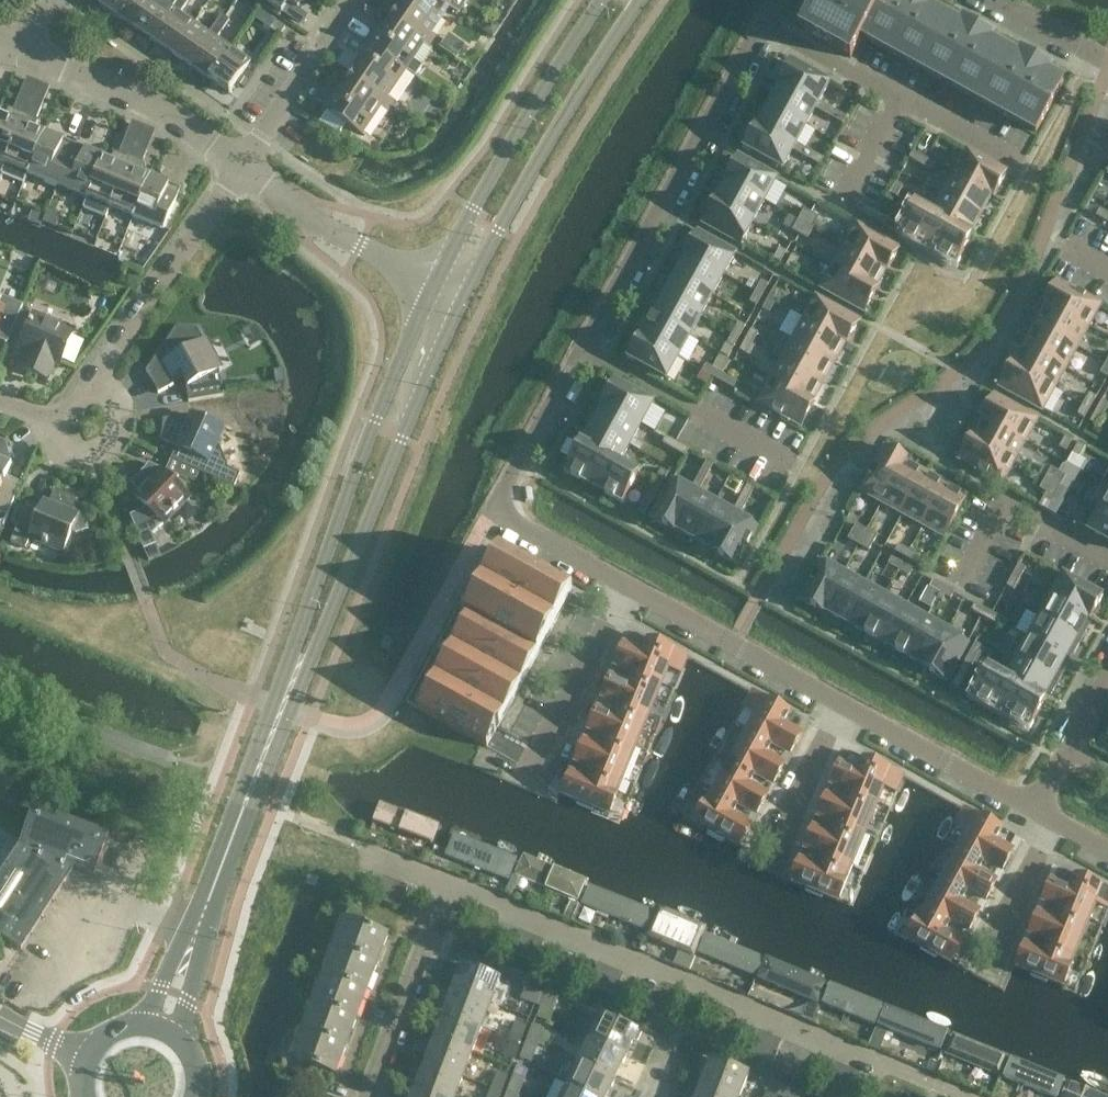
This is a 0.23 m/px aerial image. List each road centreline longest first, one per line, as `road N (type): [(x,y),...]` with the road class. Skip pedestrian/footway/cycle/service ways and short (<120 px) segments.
road 1 (residential): [(764,25),(504,492),(510,521),(626,588)]
road 2 (residential): [(451,886),(972,1096)]
road 3 (secondary): [(435,285),(338,519),(293,651),(291,687)]
road 4 (secondary): [(291,687),(341,593),(467,303)]
road 5 (secondary): [(467,303),(590,73),(639,0)]
road 6 (secondary): [(600,0),(435,285)]
road 7 (residential): [(764,25),(1025,167)]
road 8 (residential): [(241,167),(150,109),(20,50)]
road 9 (residential): [(626,588),(844,707)]
road 10 (residential): [(241,167),(101,372)]
road 11 (secondary): [(206,907),(291,687)]
road 12 (residential): [(435,285),(241,167)]
road 13 (residential): [(369,1096),(451,886)]
road 14 (residential): [(626,588),(534,785)]
road 15 (residential): [(844,707),(1035,807)]
road 16 (residential): [(1107,556),(1005,500),(961,583)]
road 17 (residential): [(356,0),(241,167)]
road 18 (residential): [(175,761),(0,690)]
road 19 (residential): [(39,416),(65,451),(107,447),(121,419),(101,372)]
road 20 (residential): [(844,707),(772,854)]
road 21 (residential): [(1054,817),(985,963)]
road 22 (secondary): [(178,1040),(209,926),(206,907)]
road 23 (secondary): [(206,907),(191,918),(141,1025)]
road 24 (residential): [(990,0),(1107,63)]

